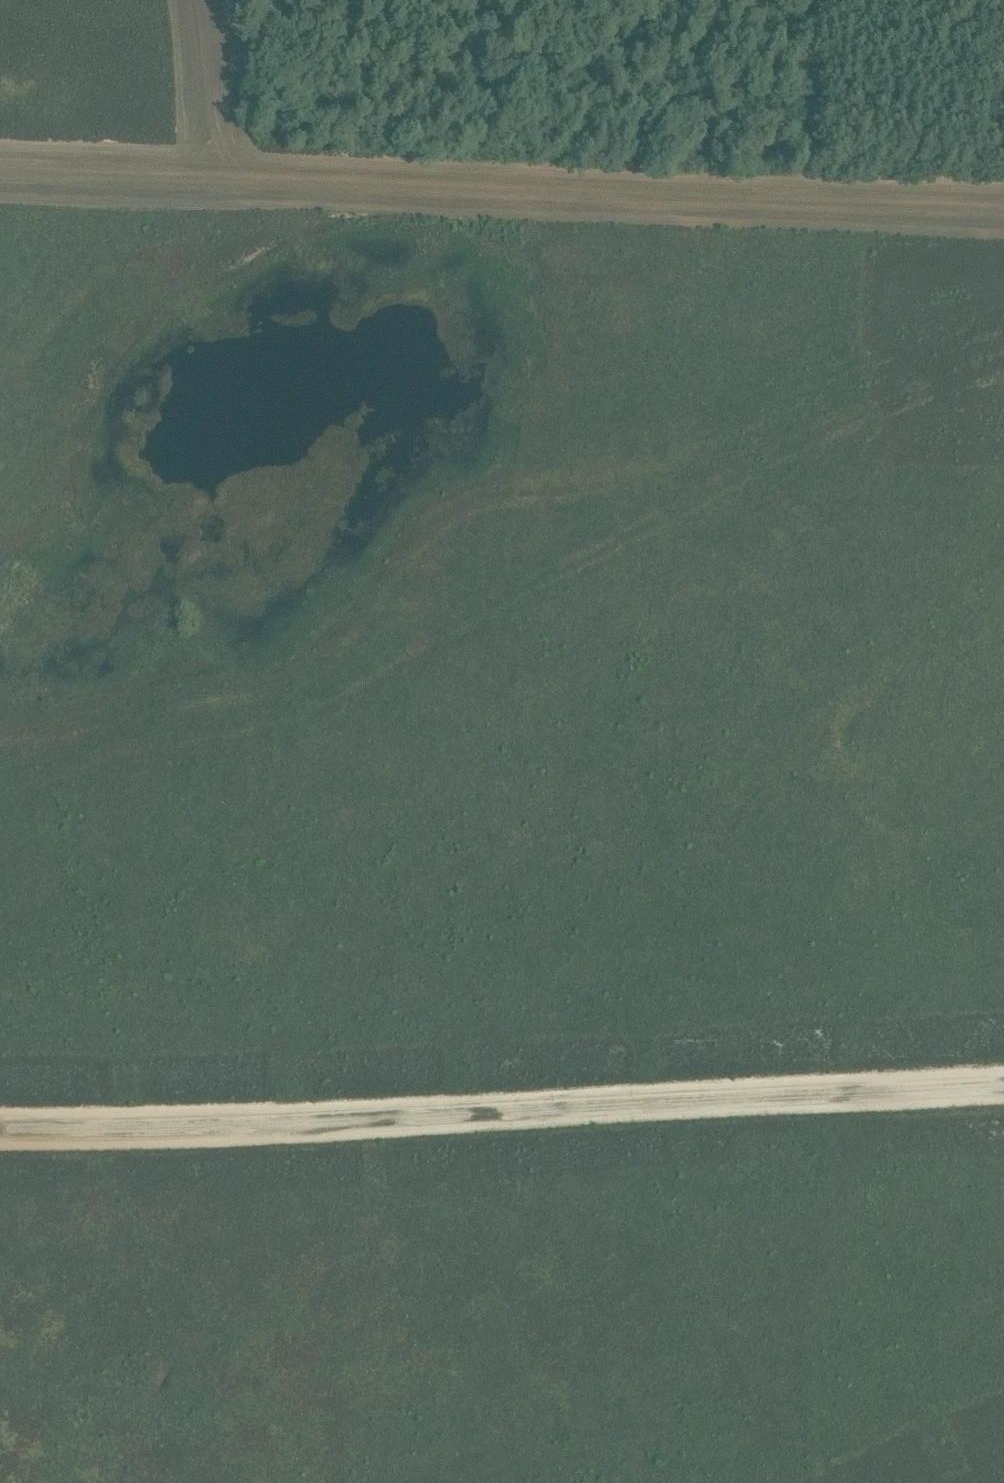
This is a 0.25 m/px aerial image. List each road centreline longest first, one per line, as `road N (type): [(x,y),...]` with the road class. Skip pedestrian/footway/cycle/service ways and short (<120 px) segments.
road 1 (track): [(1003,1085),(0,1129)]
road 2 (track): [(0,174),(1003,210)]
road 3 (track): [(206,0),(227,182)]

